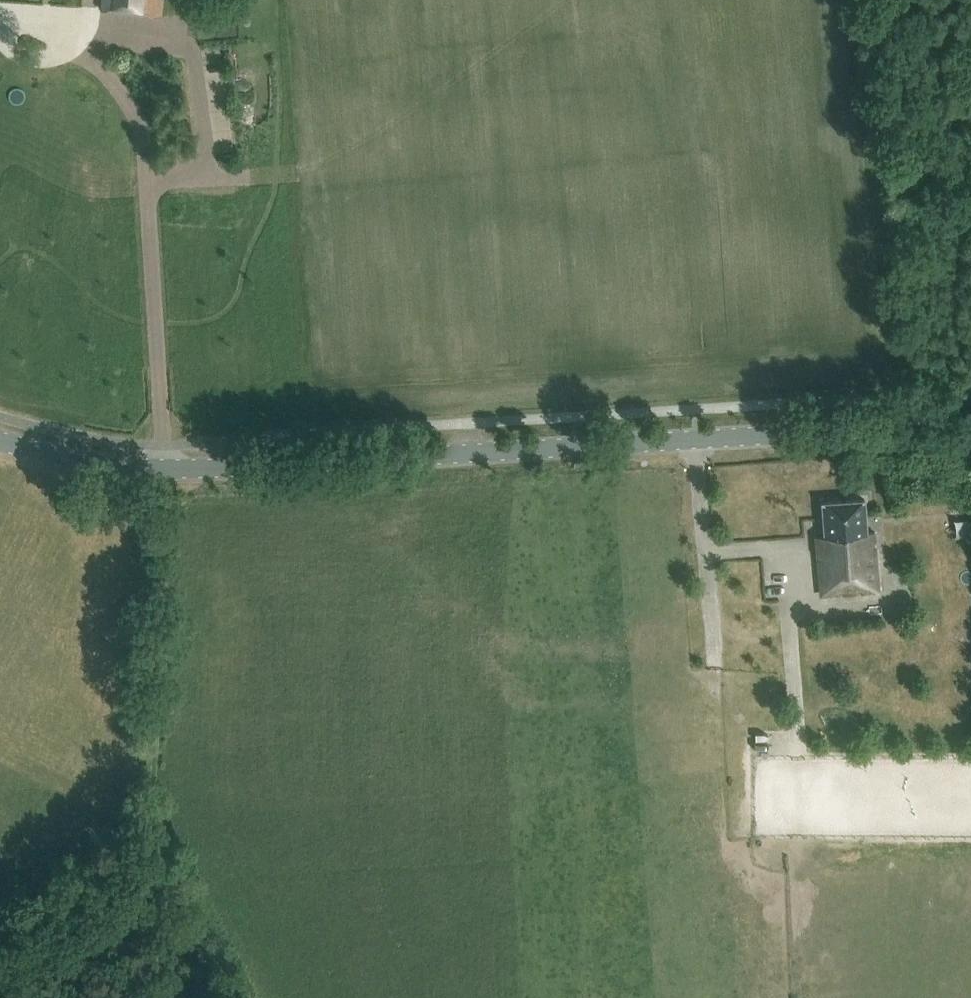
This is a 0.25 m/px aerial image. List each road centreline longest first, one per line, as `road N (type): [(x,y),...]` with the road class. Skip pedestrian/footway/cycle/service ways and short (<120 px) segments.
road 1 (tertiary): [(970,418),(256,465),(101,462),(0,439)]
road 2 (track): [(243,997),(156,836),(167,467)]

